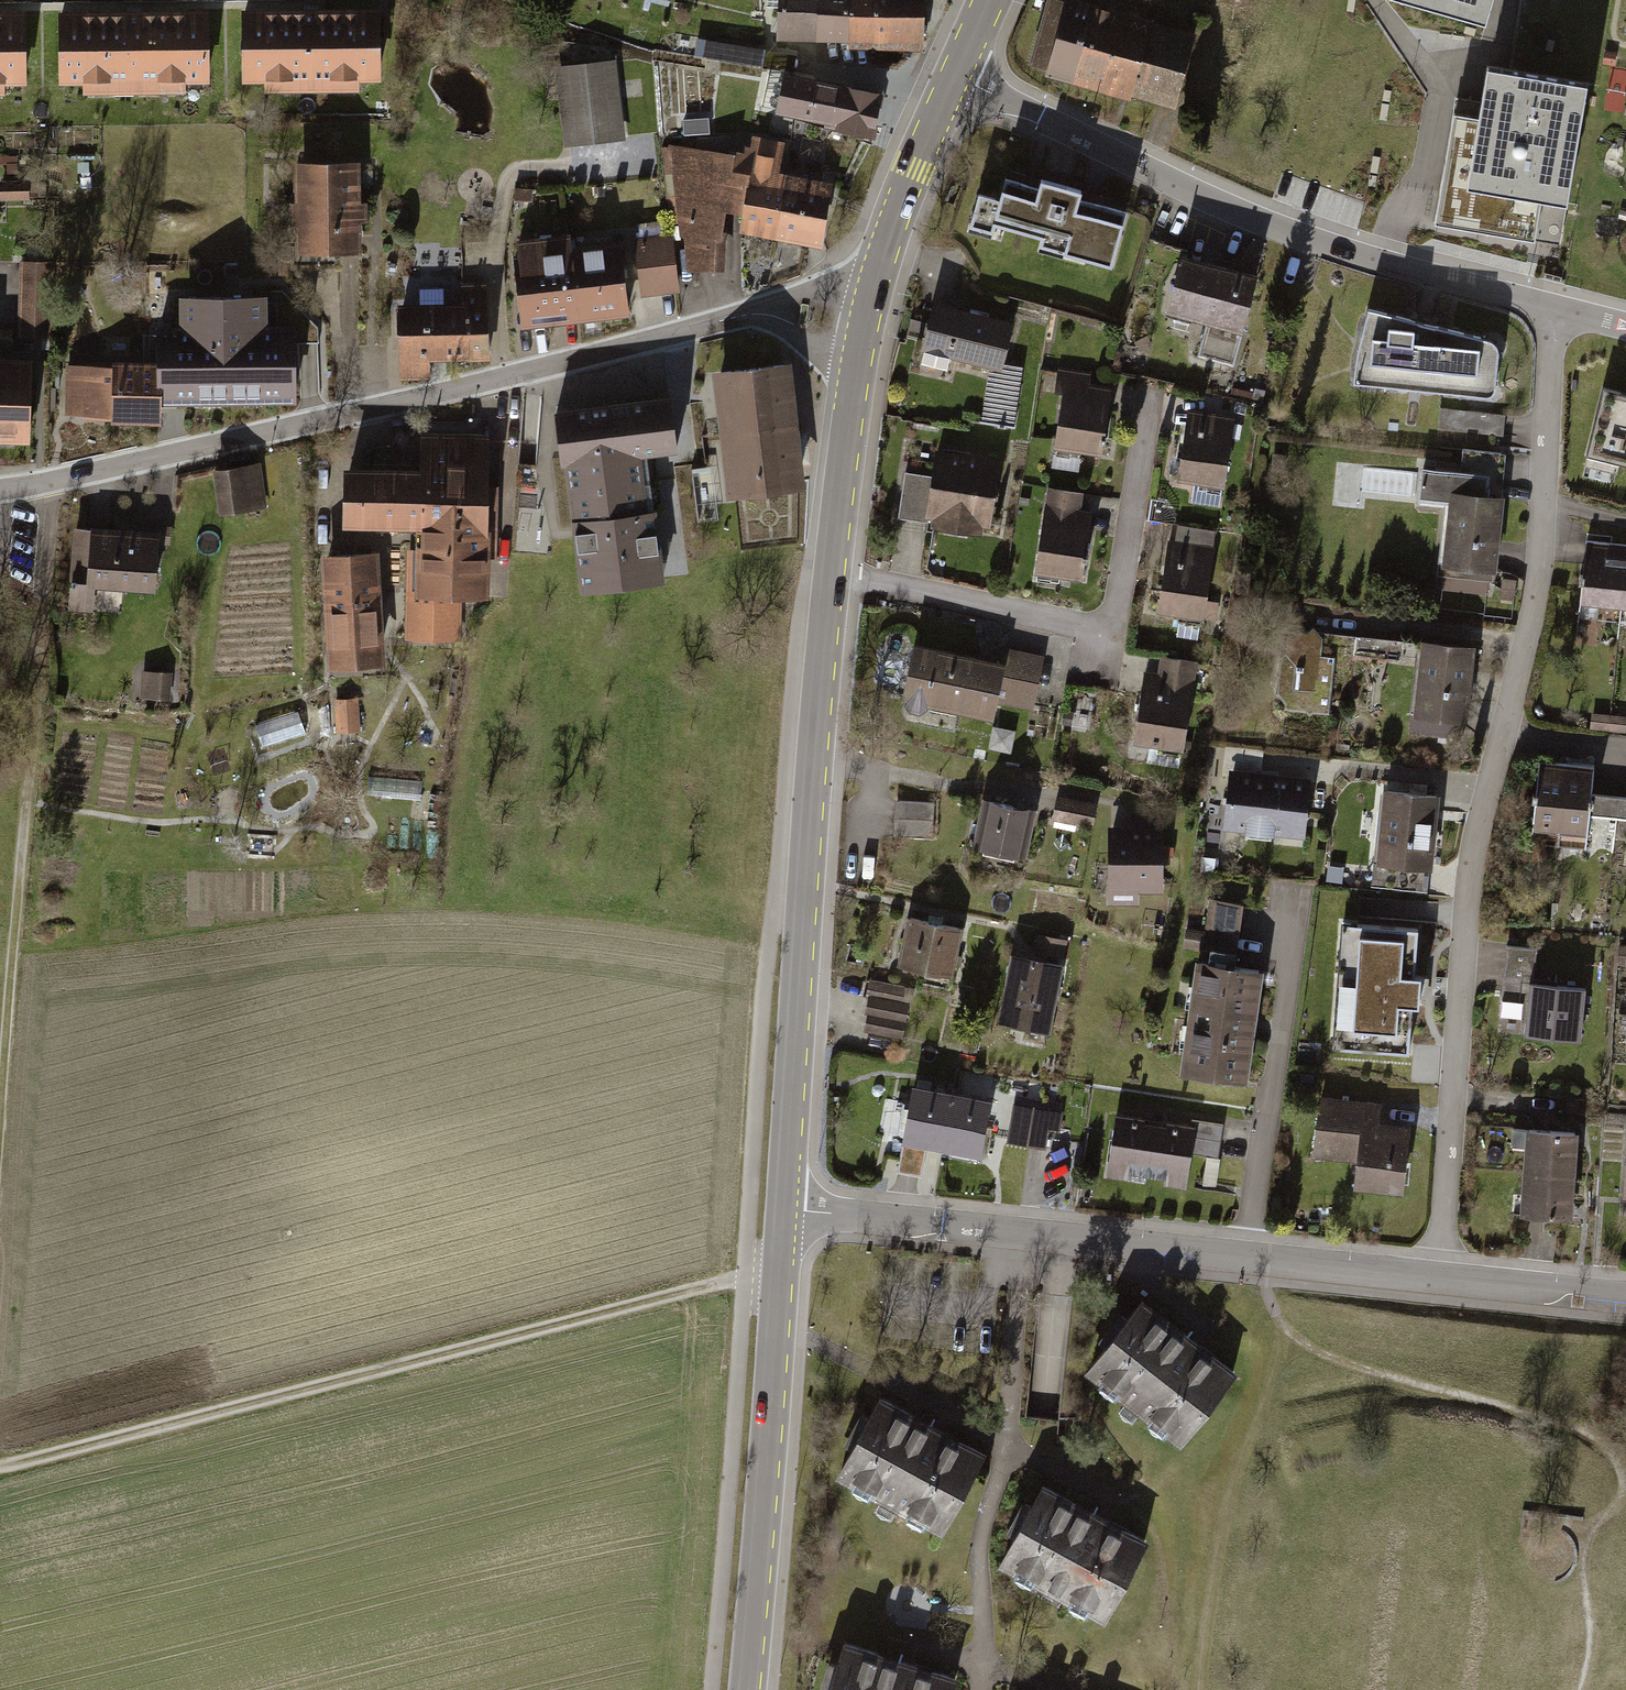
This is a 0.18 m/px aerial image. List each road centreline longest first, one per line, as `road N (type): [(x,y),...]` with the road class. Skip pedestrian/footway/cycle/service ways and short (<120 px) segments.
road 1 (residential): [(1556,310),(1542,566),(1473,887),(1439,1278)]
road 2 (secondary): [(782,1209),(812,753),(856,359)]
road 3 (track): [(0,1464),(718,1283),(778,1283)]
road 4 (residential): [(755,311),(0,490)]
road 5 (residential): [(782,1209),(1439,1278)]
road 6 (residential): [(954,76),(1283,227),(1556,310)]
road 7 (secondary): [(744,1689),(782,1209)]
road 8 (track): [(0,1124),(34,738)]
road 9 (secondary): [(872,288),(954,76)]
road 10 (residential): [(1439,1278),(1625,1298)]
road 11 (residential): [(872,288),(817,288),(755,311)]

